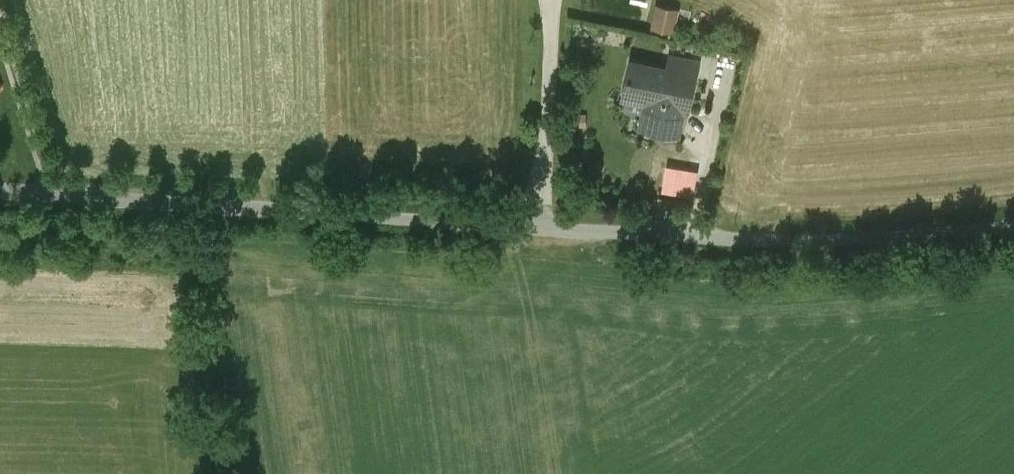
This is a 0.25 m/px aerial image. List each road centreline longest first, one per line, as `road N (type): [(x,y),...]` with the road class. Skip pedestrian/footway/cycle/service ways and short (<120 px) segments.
road 1 (unclassified): [(1013,225),(775,240),(0,191)]

